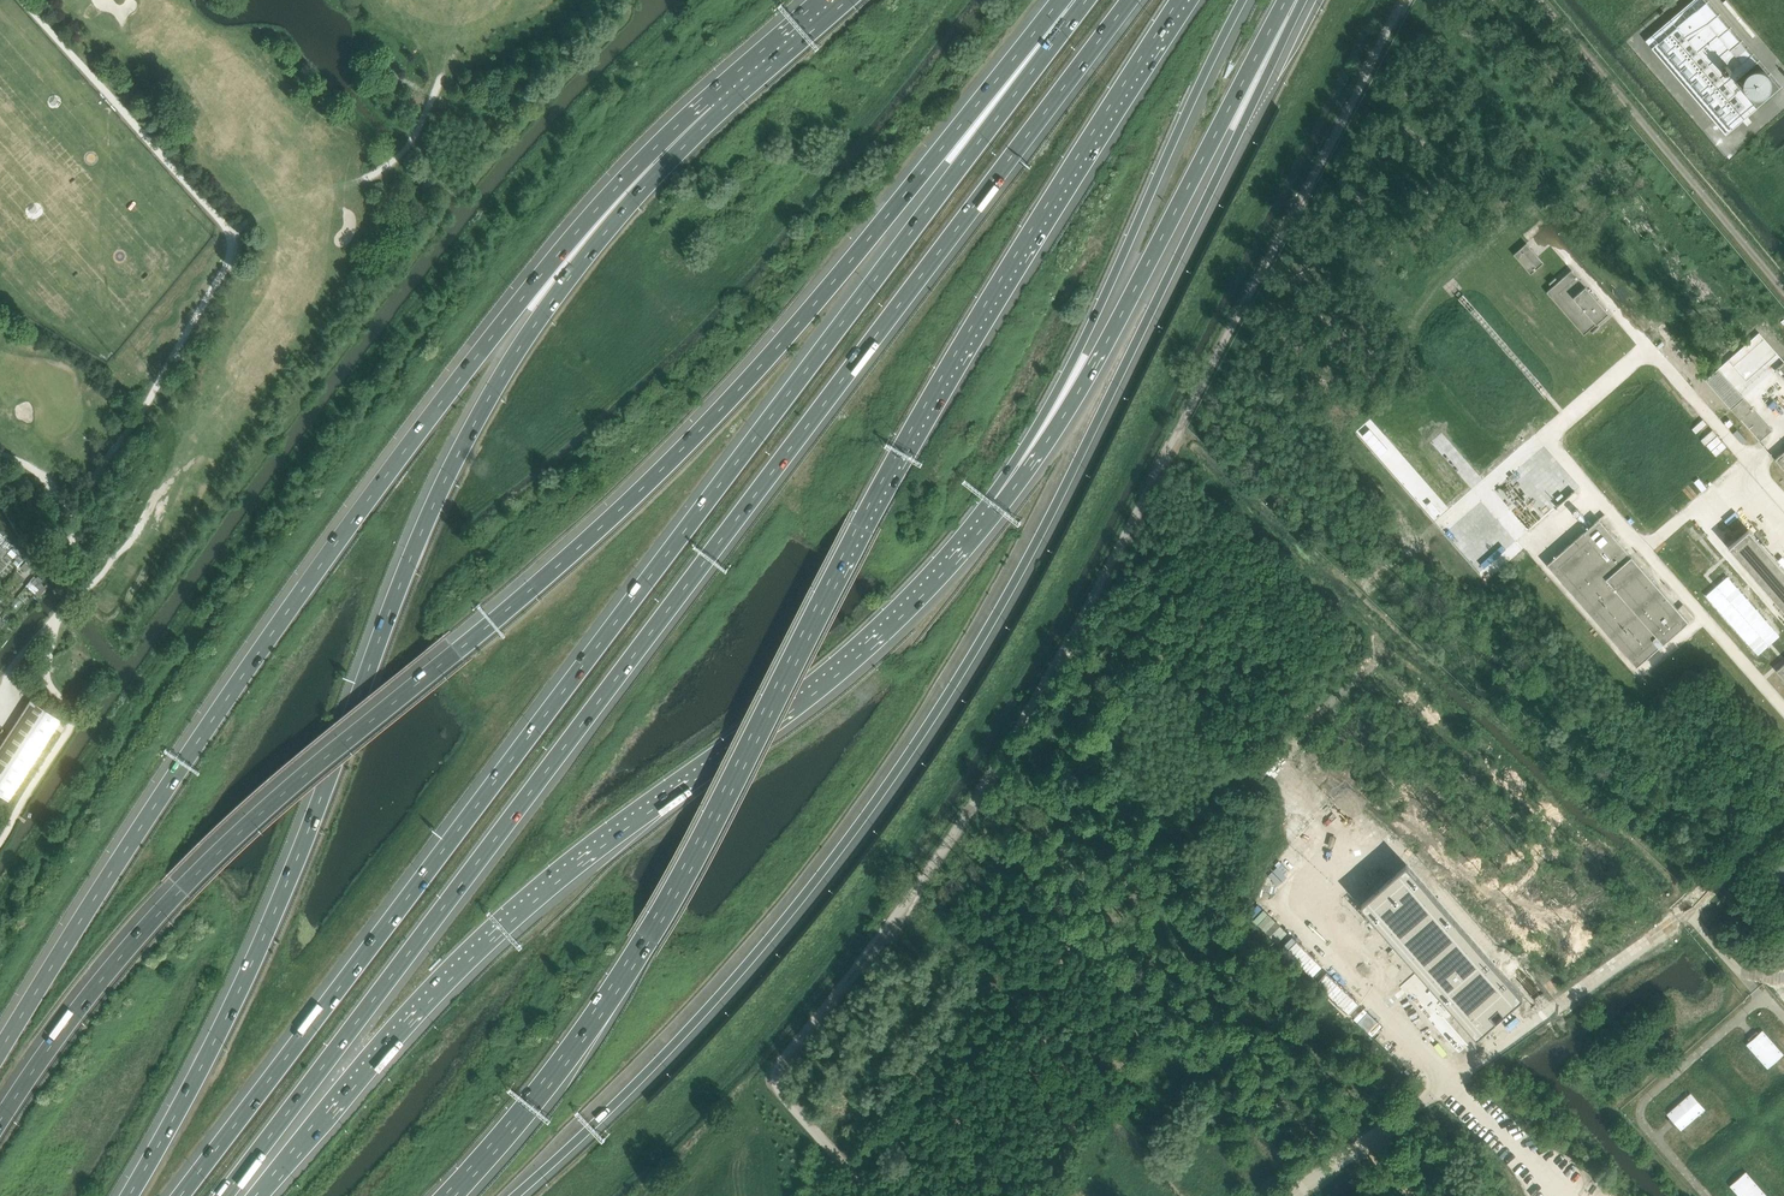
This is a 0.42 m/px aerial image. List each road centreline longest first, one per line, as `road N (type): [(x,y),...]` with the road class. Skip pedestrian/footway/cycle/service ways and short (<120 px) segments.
road 1 (motorway): [(1072,0),(672,461),(181,891),(117,962),(0,1124)]
road 2 (motorway): [(224,1195),(1131,0)]
road 3 (motorway): [(1079,0),(181,1195)]
road 4 (motorway): [(515,1195),(607,1112),(747,964),(944,701),(1060,496),(1239,132),(1290,0)]
road 5 (motorway): [(449,1195),(563,1062),(630,965),(902,455),(1184,0)]
road 6 (motorway): [(711,107),(558,293),(473,425),(393,601),(252,963),(129,1195)]
road 7 (motorway): [(711,107),(671,133),(596,209),(387,474),(171,782),(0,1053)]
road 8 (motorway): [(256,1195),(382,1041),(480,939),(596,841),(840,662),(995,499)]
road 9 (motorway): [(995,499),(1078,393),(1287,0)]
road 10 (motorway): [(995,499),(1083,341),(1243,0)]
road 11 (motorway): [(834,0),(711,107)]

